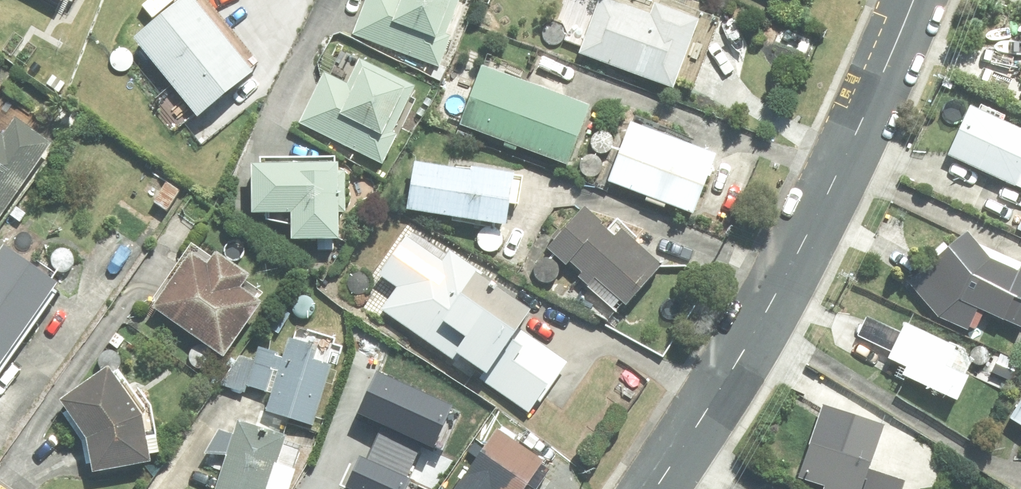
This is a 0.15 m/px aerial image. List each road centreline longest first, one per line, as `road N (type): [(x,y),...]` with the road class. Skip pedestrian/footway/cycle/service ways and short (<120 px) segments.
road 1 (tertiary): [(912,0),(801,247),(654,488)]

